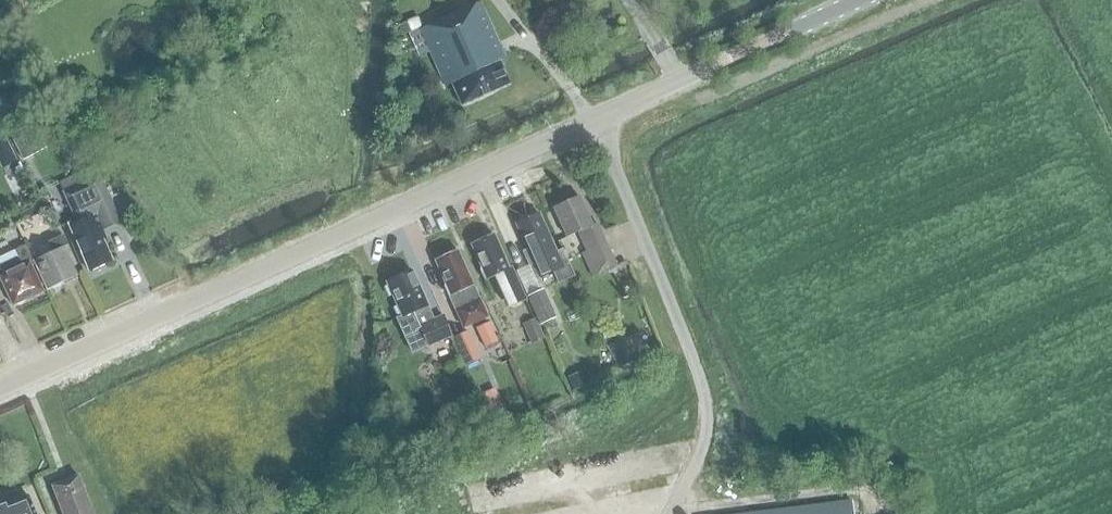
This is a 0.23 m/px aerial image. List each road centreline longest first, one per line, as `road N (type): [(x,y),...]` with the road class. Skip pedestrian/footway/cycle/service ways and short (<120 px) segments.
road 1 (tertiary): [(0,387),(860,0)]
road 2 (track): [(676,502),(861,488),(874,513)]

